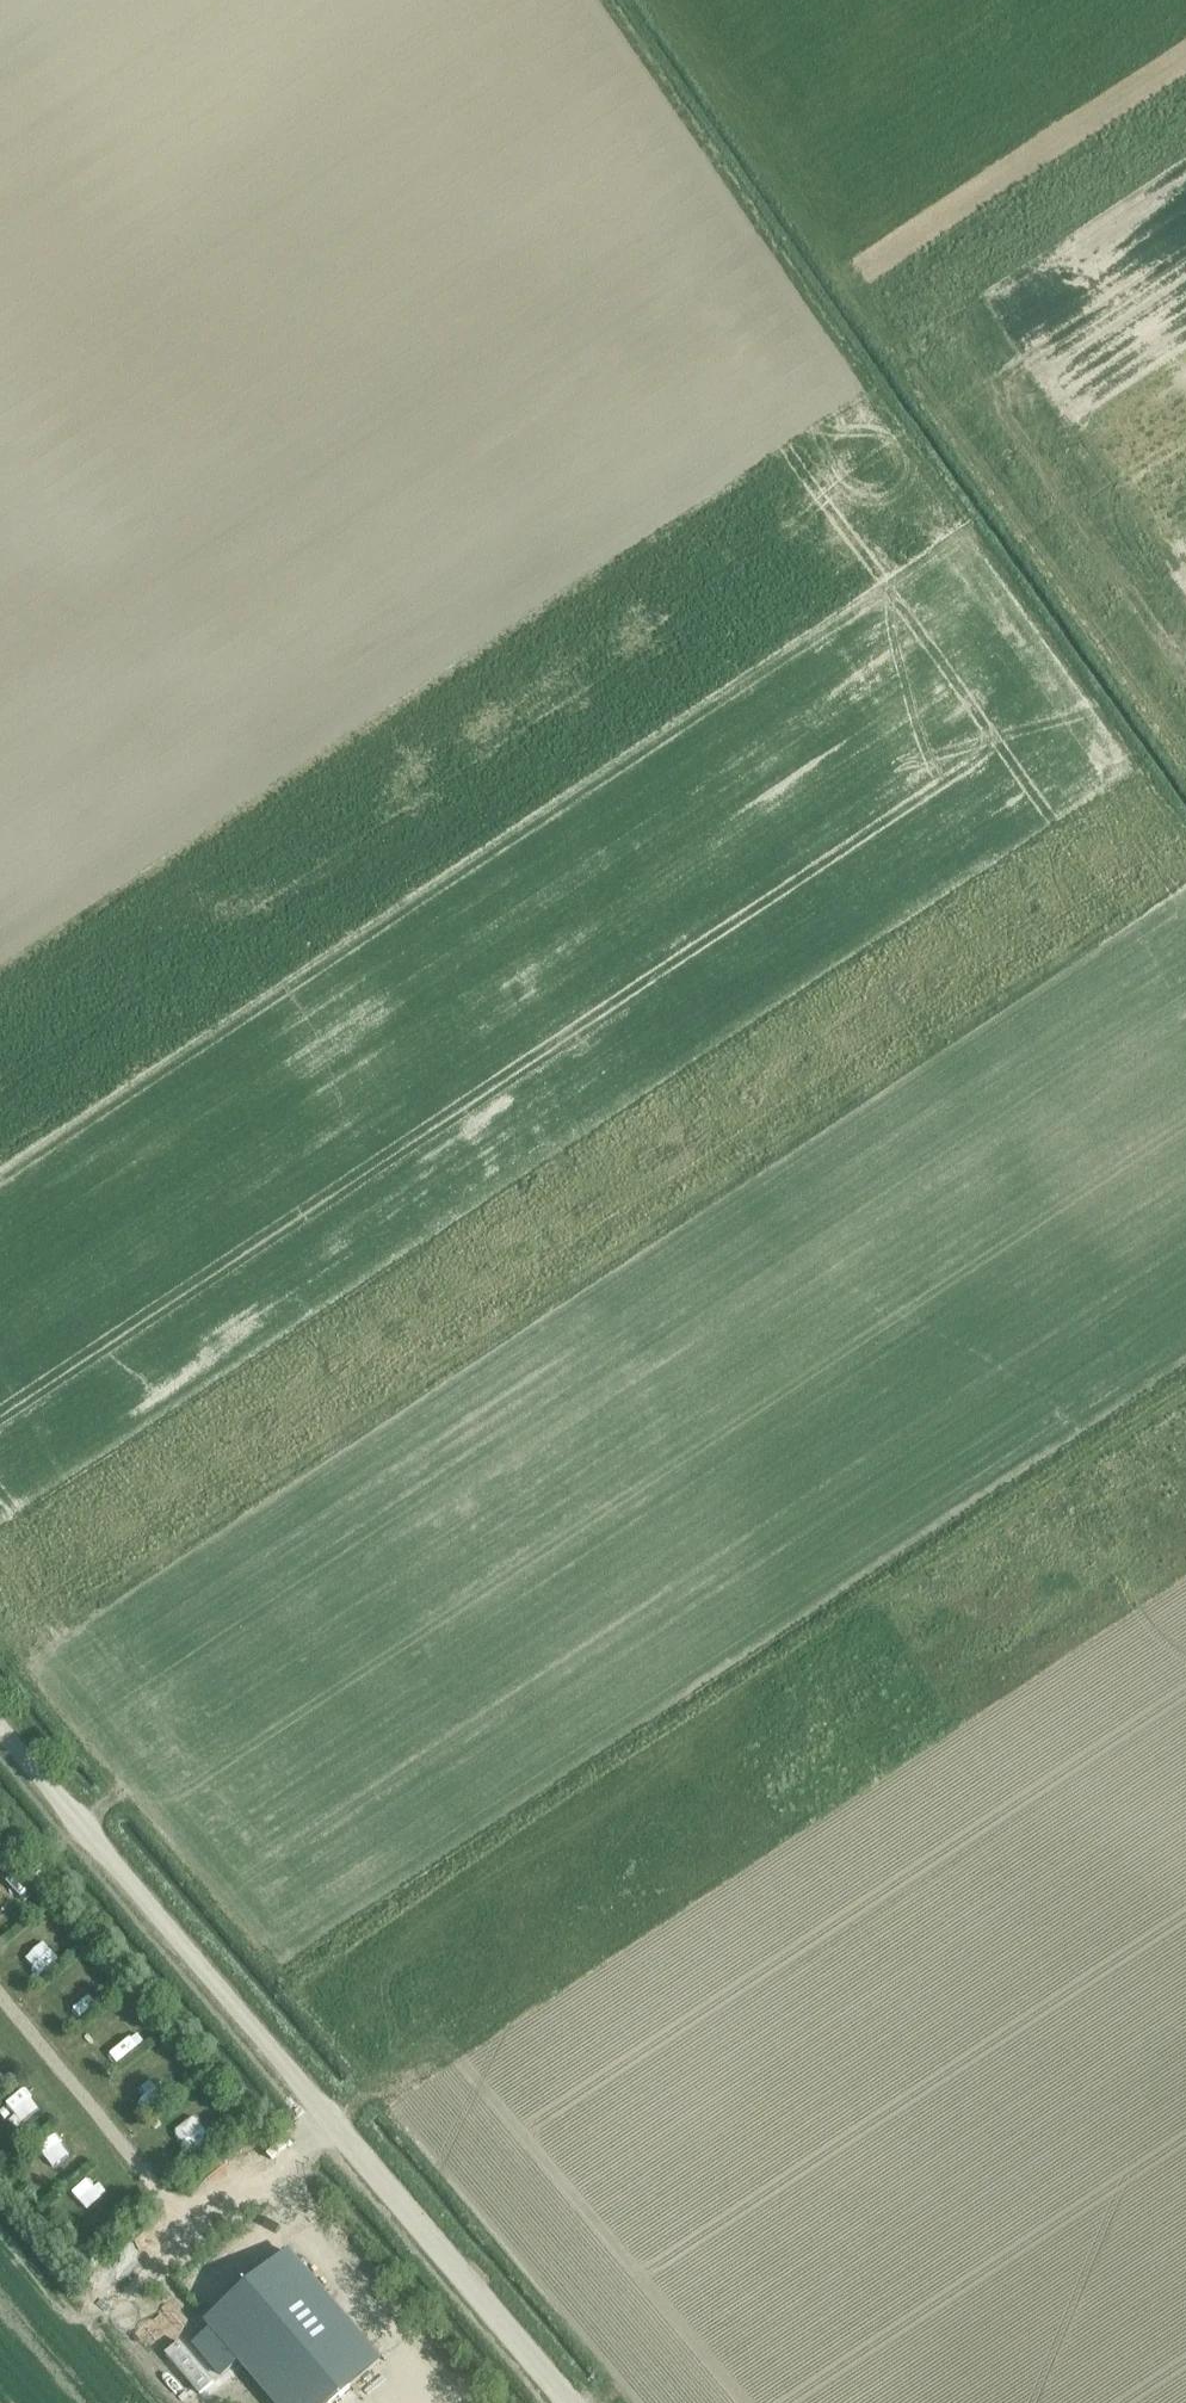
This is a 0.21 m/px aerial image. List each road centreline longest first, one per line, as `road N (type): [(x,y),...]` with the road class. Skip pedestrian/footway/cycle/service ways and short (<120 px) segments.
road 1 (unclassified): [(573,2402),(0,1732)]
road 2 (track): [(0,1996),(163,2196),(187,2211),(260,2175)]

